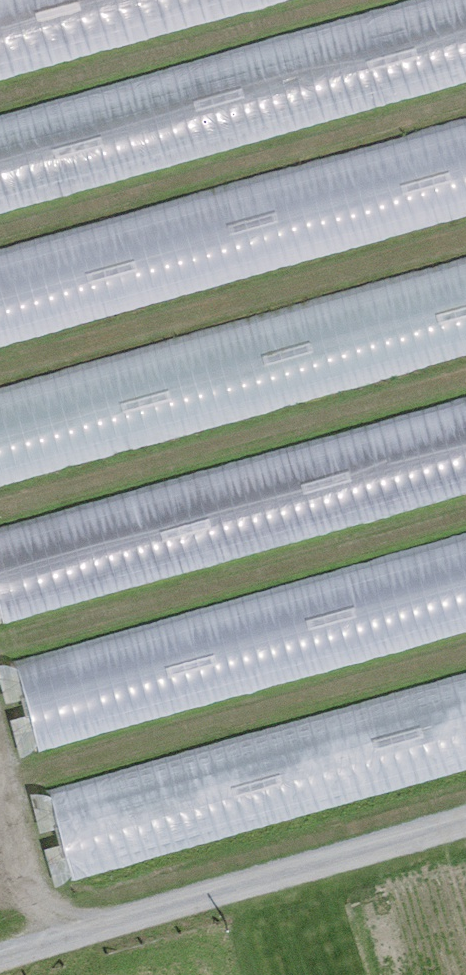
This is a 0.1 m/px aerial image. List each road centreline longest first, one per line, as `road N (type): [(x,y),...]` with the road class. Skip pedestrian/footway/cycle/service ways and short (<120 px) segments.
road 1 (track): [(0,961),(465,826)]
road 2 (track): [(0,745),(57,945)]

